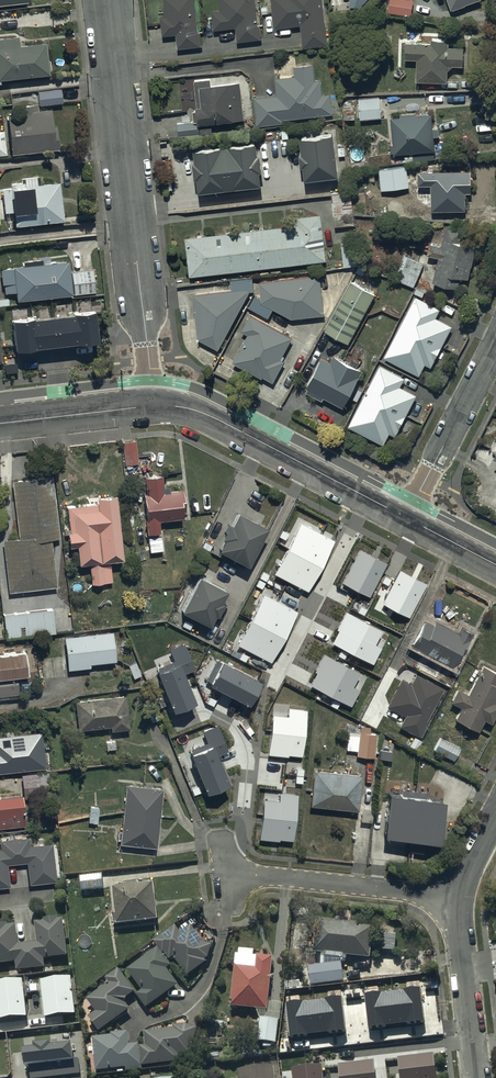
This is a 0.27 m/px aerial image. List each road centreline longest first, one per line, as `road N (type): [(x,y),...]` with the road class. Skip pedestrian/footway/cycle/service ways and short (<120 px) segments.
road 1 (residential): [(152,405),(107,0)]
road 2 (residential): [(152,405),(212,416),(406,518)]
road 3 (residential): [(222,872),(458,897)]
road 4 (residential): [(406,518),(495,345)]
road 5 (residential): [(479,1077),(458,897)]
road 6 (residential): [(0,423),(152,405)]

